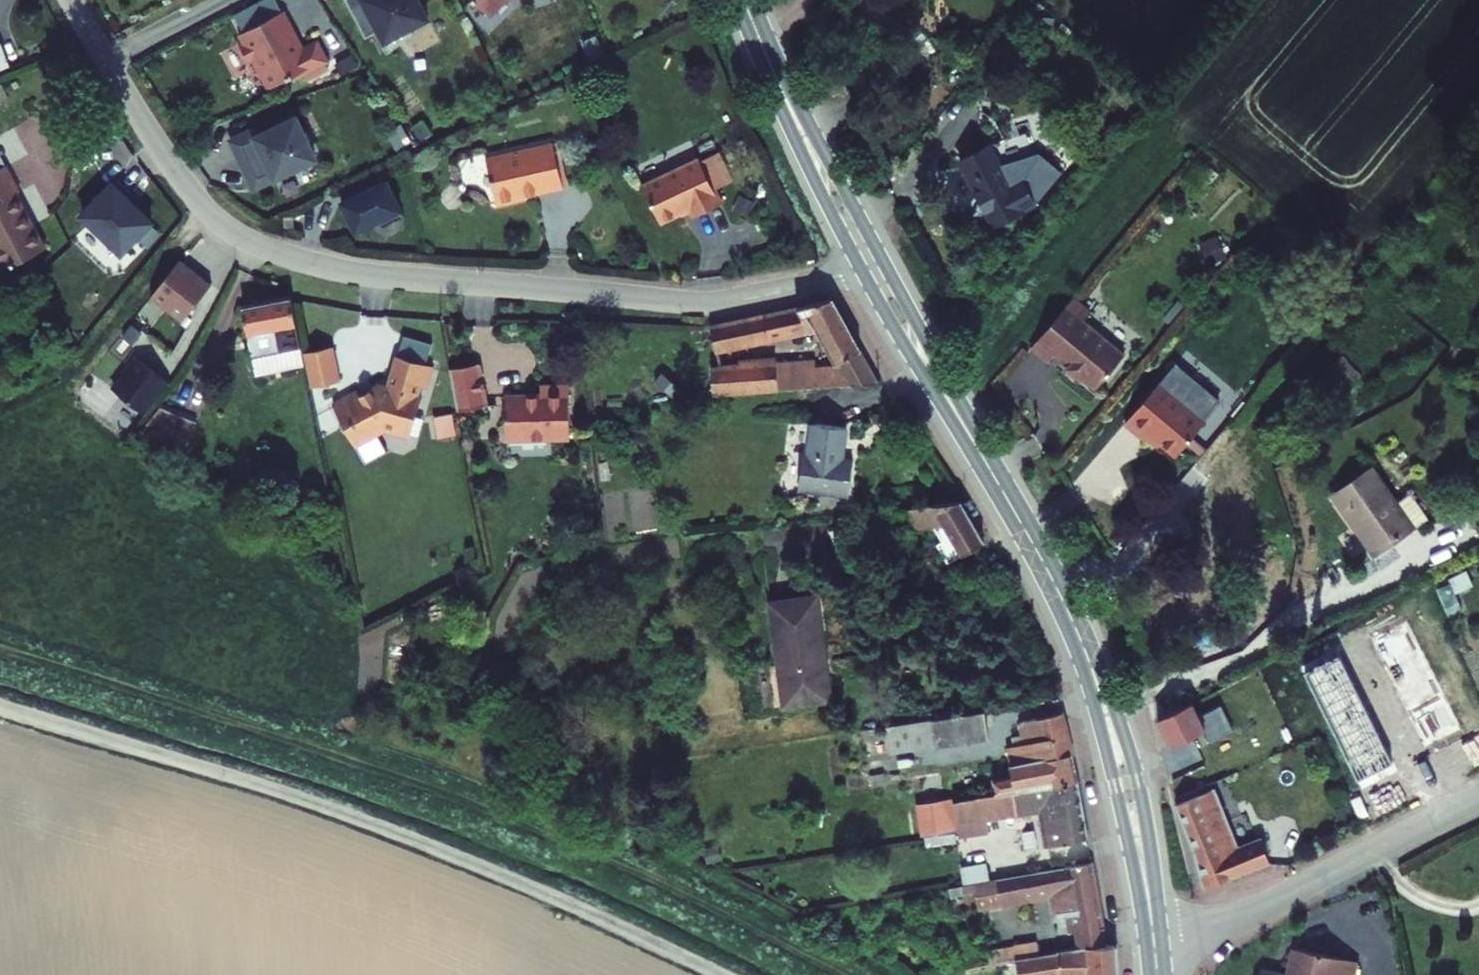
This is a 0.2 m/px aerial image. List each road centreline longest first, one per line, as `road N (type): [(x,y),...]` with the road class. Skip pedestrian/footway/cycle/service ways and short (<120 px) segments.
road 1 (track): [(0,645),(449,790),(684,892),(847,974)]
road 2 (residential): [(104,60),(214,216),(242,238),(303,261),(376,275),(710,304),(872,263)]
road 3 (track): [(0,707),(396,832),(721,974)]
road 4 (secondary): [(1155,945),(1119,751),(1075,624),(872,263)]
road 5 (unclassified): [(1155,945),(1240,917),(1478,797)]
road 6 (secondary): [(872,263),(744,0)]
road 7 (residential): [(104,60),(223,0)]

